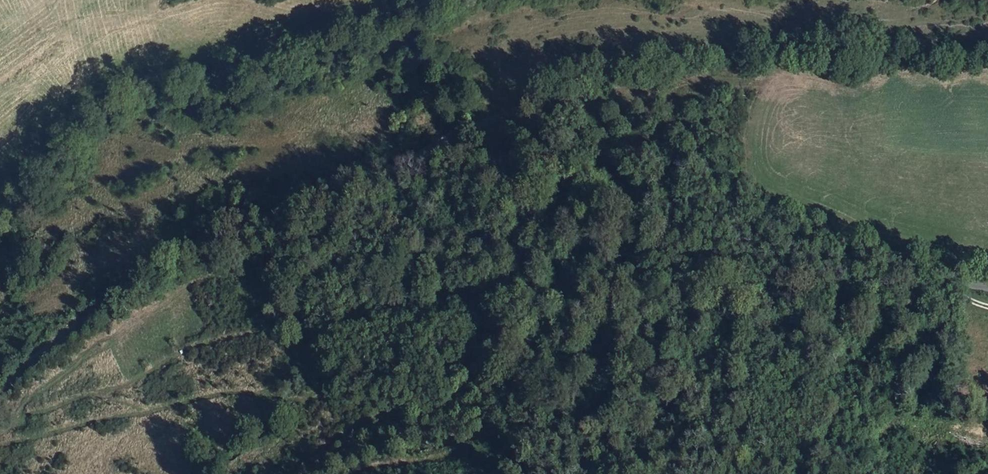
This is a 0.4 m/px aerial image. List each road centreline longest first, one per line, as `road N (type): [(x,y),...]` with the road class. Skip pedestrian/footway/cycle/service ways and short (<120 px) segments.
road 1 (residential): [(987,289),(655,185),(391,145)]
road 2 (unclassified): [(391,145),(548,77),(704,49),(826,44),(987,60)]
road 3 (unclassified): [(0,397),(140,263),(246,223),(391,145)]
road 4 (track): [(52,0),(58,17),(155,10),(192,31),(224,34),(350,0)]

